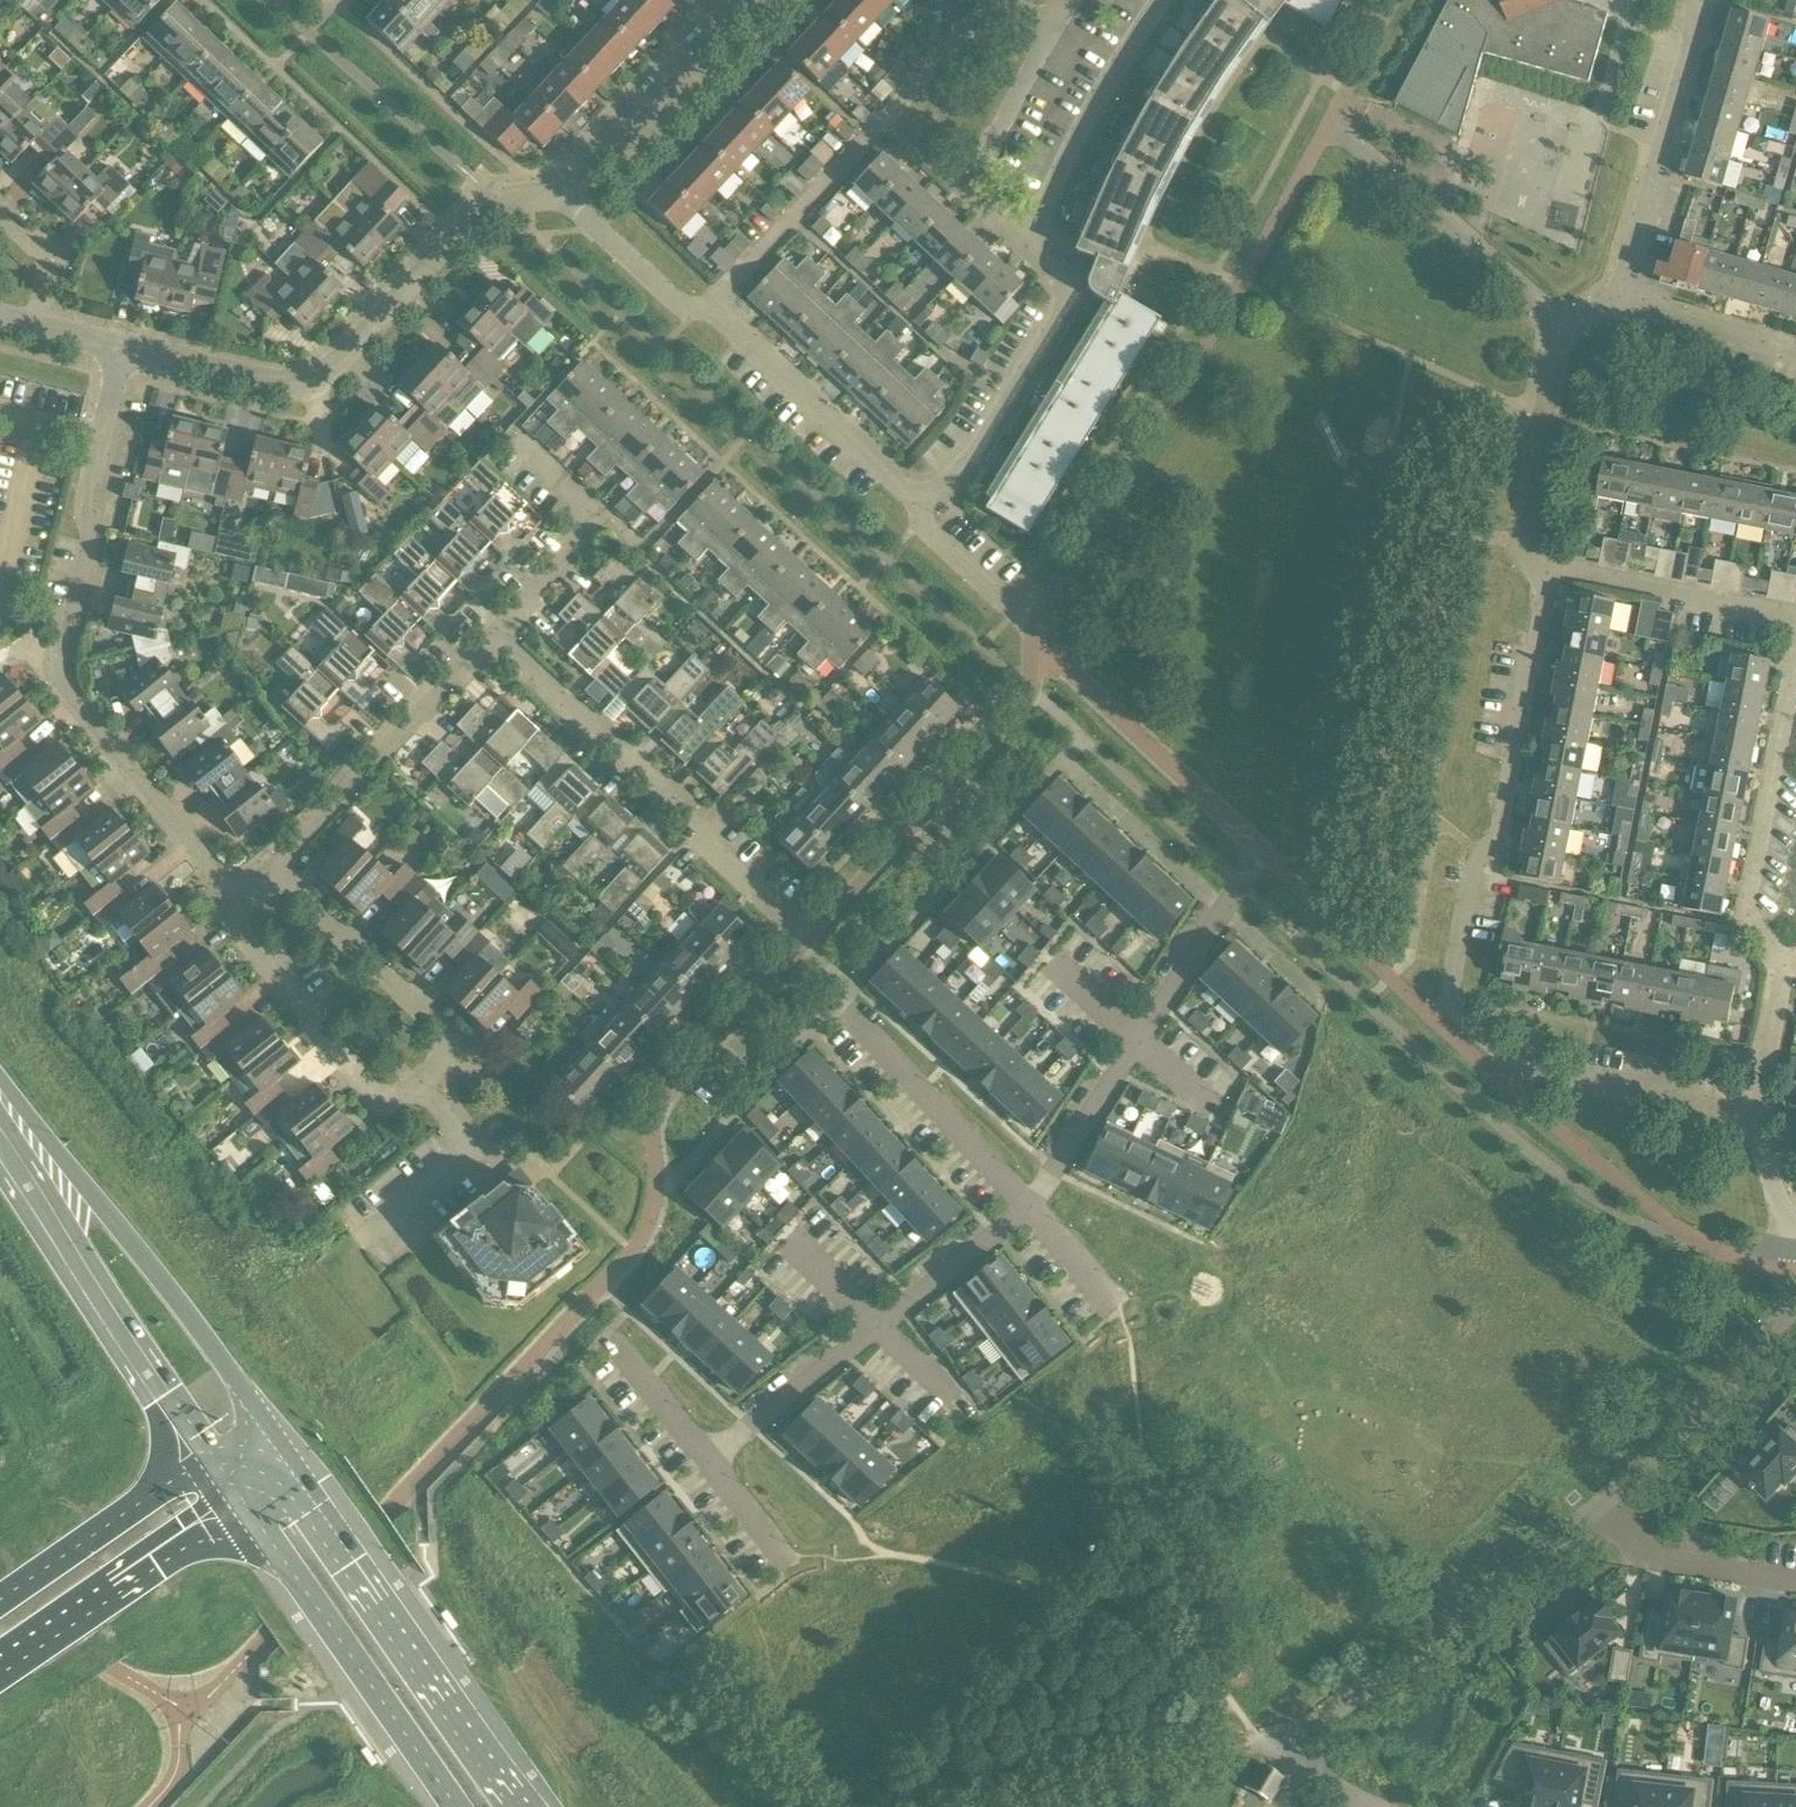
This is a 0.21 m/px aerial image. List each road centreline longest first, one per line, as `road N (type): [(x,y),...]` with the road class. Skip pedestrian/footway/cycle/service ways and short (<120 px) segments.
road 1 (residential): [(1754,1118),(1517,1069),(1448,1006),(1470,882),(1495,847),(1547,577)]
road 2 (residential): [(236,899),(57,672),(92,540),(85,503),(119,347)]
road 3 (residential): [(813,936),(1032,693),(1041,648),(1033,625),(919,523),(924,506)]
road 4 (residential): [(813,936),(494,634)]
road 5 (secondary): [(268,1419),(0,1089)]
road 6 (residential): [(713,309),(999,0)]
road 7 (secondary): [(0,1113),(206,1456)]
road 8 (residential): [(454,237),(313,381),(289,383),(119,347)]
road 9 (residential): [(1280,1748),(1391,1673),(1594,1511)]
road 10 (secondary): [(525,1806),(427,1645),(314,1481)]
road 11 (secondary): [(248,1524),(451,1806)]
road 12 (residential): [(271,872),(494,634)]
road 13 (residential): [(1795,663),(1746,920),(1789,963)]
road 14 (residential): [(1547,577),(1522,542),(1568,331),(1622,299)]
road 15 (residential): [(924,506),(972,455),(1067,303),(1034,249)]
road 16 (residential): [(1622,299),(1704,0)]
road 17 (residential): [(423,1084),(447,1051),(443,1031),(271,872)]
road 18 (residential): [(423,1084),(393,1096),(366,1089),(239,929),(236,899)]
road 19 (secondary): [(0,1676),(159,1568),(248,1524)]
road 20 (residential): [(1594,1511),(1795,1300)]
road 21 (residential): [(924,506),(713,309)]
road 22 (residential): [(1034,249),(1075,149),(1168,0)]
road 23 (residential): [(494,634),(598,518),(508,435)]
road 24 (residential): [(838,1007),(1027,1205)]
road 25 (residential): [(329,1268),(472,1155),(423,1084)]
road 26 (residential): [(563,196),(732,0)]
road 27 (residential): [(1034,249),(976,197),(982,168),(1050,34)]
road 28 (track): [(1252,1738),(1006,1806)]
road 29 (secondary): [(206,1456),(0,1606)]
road 30 (residential): [(1795,620),(1547,577)]
road 31 (track): [(825,1806),(639,1646)]
road 32 (residential): [(1140,1038),(1260,850)]
road 33 (residential): [(704,1456),(879,1326)]
road 34 (residential): [(1594,1511),(1656,1554),(1795,1579)]
road 35 (residential): [(1027,1205),(1140,1038)]
road 36 (residential): [(679,1081),(813,936)]
road 37 (residential): [(713,309),(694,314),(563,196)]
road 38 (residential): [(879,1326),(1027,1205)]
road 39 (residential): [(1795,350),(1622,299)]
road 40 (residential): [(1754,1118),(1789,963)]
road 41 (residential): [(607,1334),(704,1456)]
road 42 (residential): [(1027,1205),(1118,1306)]
road 43 (residential): [(704,1456),(787,1563)]
road 44 (residential): [(1795,1247),(1754,1118)]
road 45 (residential): [(38,327),(49,262),(0,216)]
road 46 (residential): [(788,1238),(879,1326)]
road 47 (residential): [(454,237),(494,198),(563,196)]

